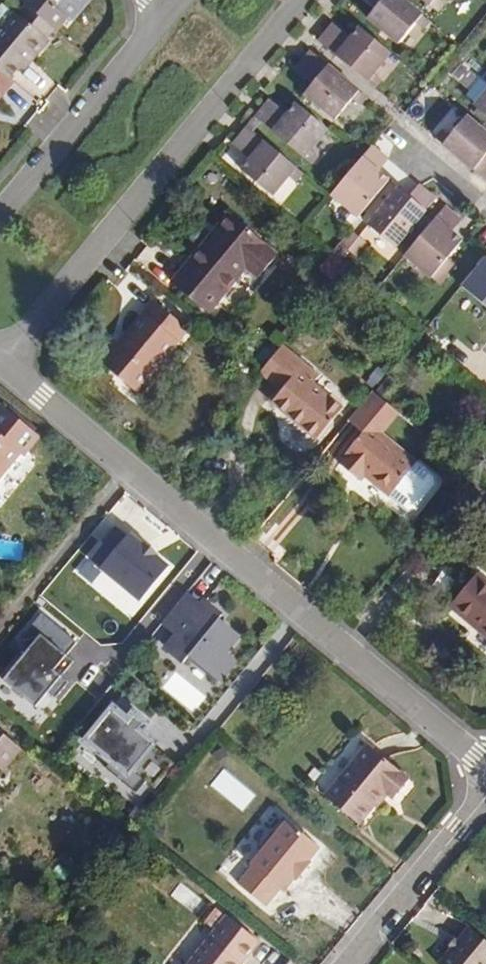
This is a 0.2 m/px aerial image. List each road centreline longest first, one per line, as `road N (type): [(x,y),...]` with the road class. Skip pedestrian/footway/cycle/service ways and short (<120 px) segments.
road 1 (residential): [(0,361),(485,767)]
road 2 (residential): [(0,357),(297,0)]
road 3 (residential): [(171,14),(0,214)]
road 4 (residential): [(345,963),(485,794)]

